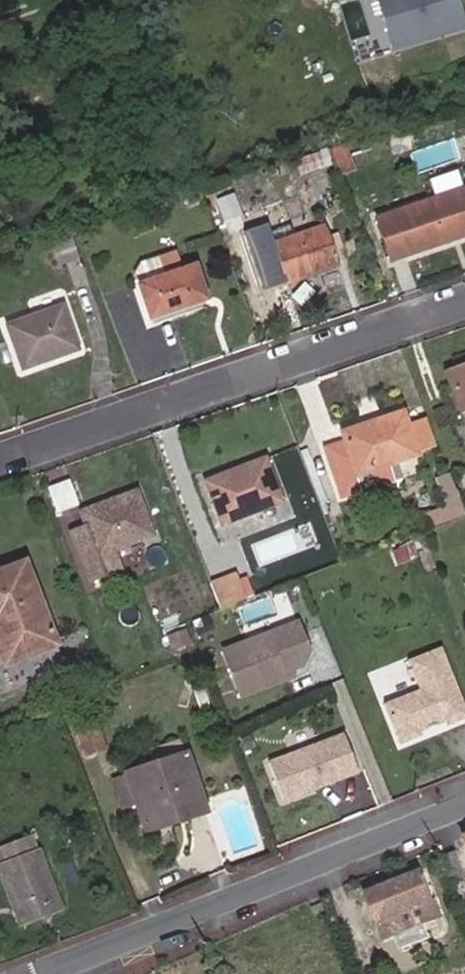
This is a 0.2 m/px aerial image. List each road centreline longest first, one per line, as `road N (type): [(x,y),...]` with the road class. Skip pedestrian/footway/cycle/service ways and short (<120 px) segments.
road 1 (residential): [(464,300),(0,457)]
road 2 (tertiary): [(464,805),(41,973)]

